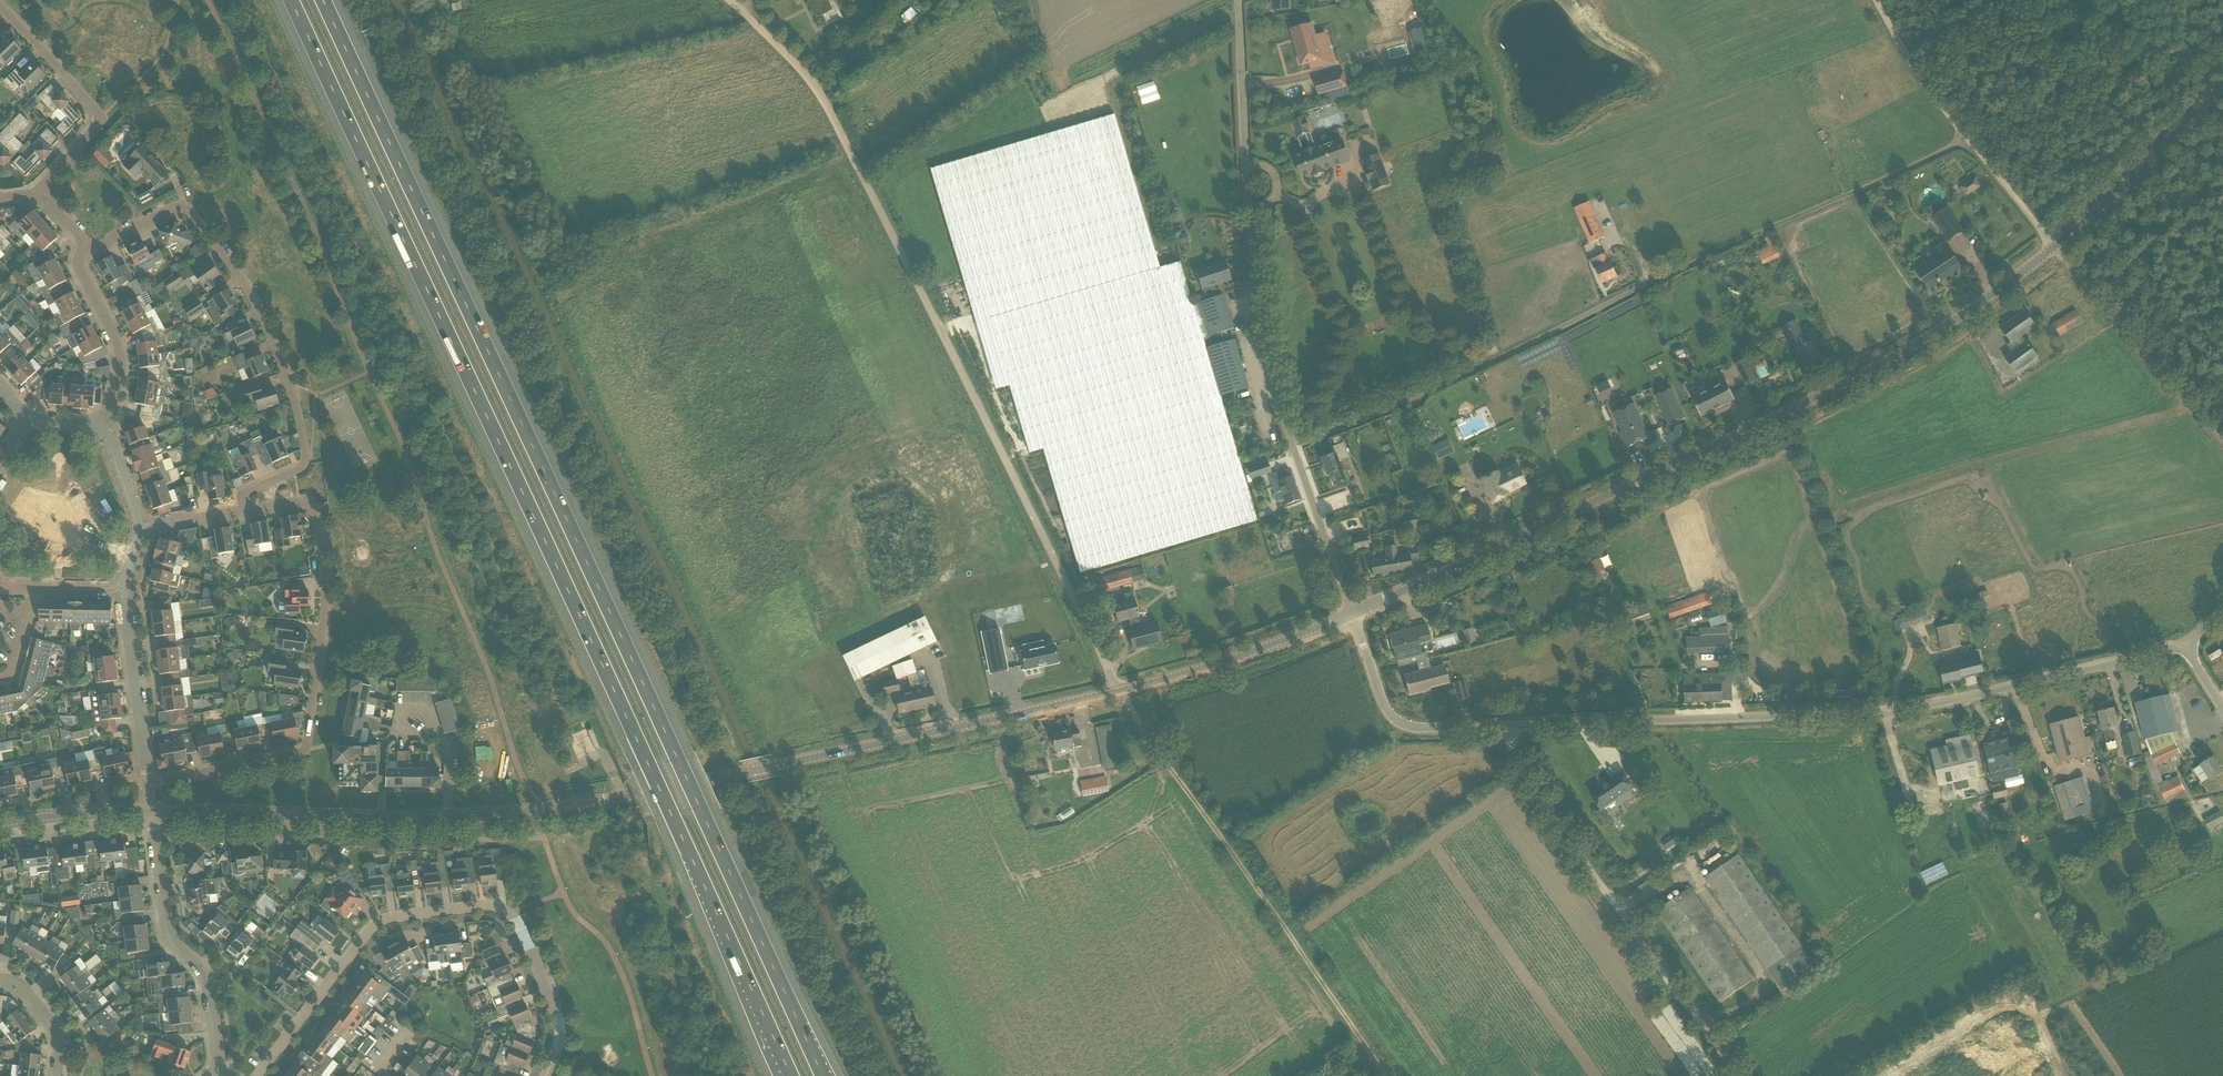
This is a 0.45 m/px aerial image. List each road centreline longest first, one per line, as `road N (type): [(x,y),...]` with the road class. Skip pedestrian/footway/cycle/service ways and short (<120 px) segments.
road 1 (track): [(1391,1075),(1121,696),(833,112),(812,80),(726,0)]
road 2 (tertiary): [(153,812),(364,818),(555,808),(1121,696),(1354,613)]
road 3 (motorway): [(824,1075),(323,0)]
road 4 (motorway): [(291,0),(791,1075)]
road 5 (tertiary): [(1354,613),(1826,392),(1974,311),(2120,190),(2222,84)]
road 6 (unclassified): [(2189,647),(1892,705),(1426,728),(1404,717),(1354,613)]
road 7 (track): [(1292,447),(1790,220),(1975,147)]
road 8 (unclassified): [(1354,613),(1253,324),(1239,0)]
road 9 (track): [(2222,439),(1922,81),(1874,0)]
road 10 (residential): [(257,1075),(375,924),(485,905),(512,913),(557,1014),(560,1048),(549,1075)]
road 11 (residential): [(247,510),(244,494),(306,462),(291,388),(243,282),(188,207),(82,255)]
road 12 (residential): [(152,785),(306,752),(326,611),(311,501),(247,510)]
road 13 (track): [(1742,1075),(1499,728)]
road 14 (residential): [(216,1072),(212,977),(167,938),(153,812)]
road 15 (residential): [(35,191),(103,120),(0,10)]
road 16 (residential): [(152,785),(121,591)]
road 17 (residential): [(104,426),(120,350),(80,269),(82,255)]
road 18 (tertiary): [(0,823),(153,812)]
road 19 (residential): [(57,1075),(58,1032),(41,1005),(14,982),(0,981)]

